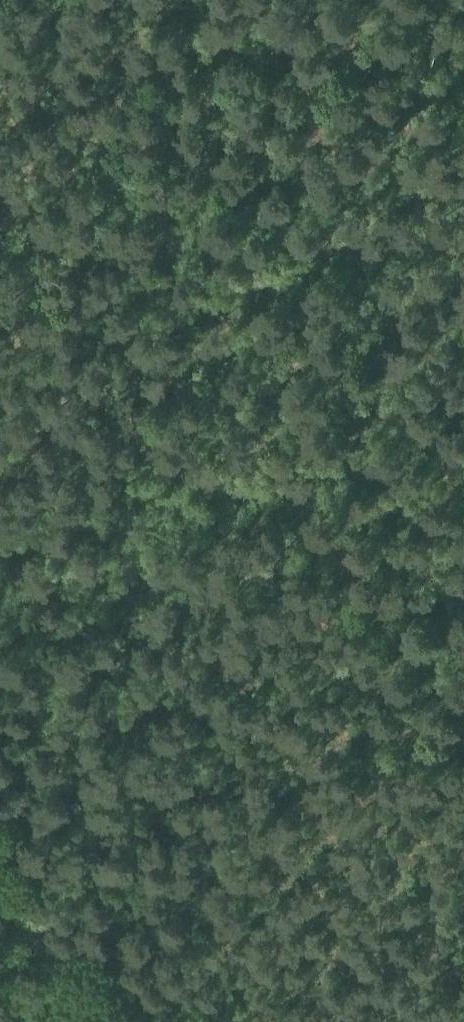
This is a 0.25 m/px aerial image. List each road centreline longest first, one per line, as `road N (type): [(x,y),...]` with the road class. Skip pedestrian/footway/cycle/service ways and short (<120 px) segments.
road 1 (track): [(106,1021),(0,882)]

